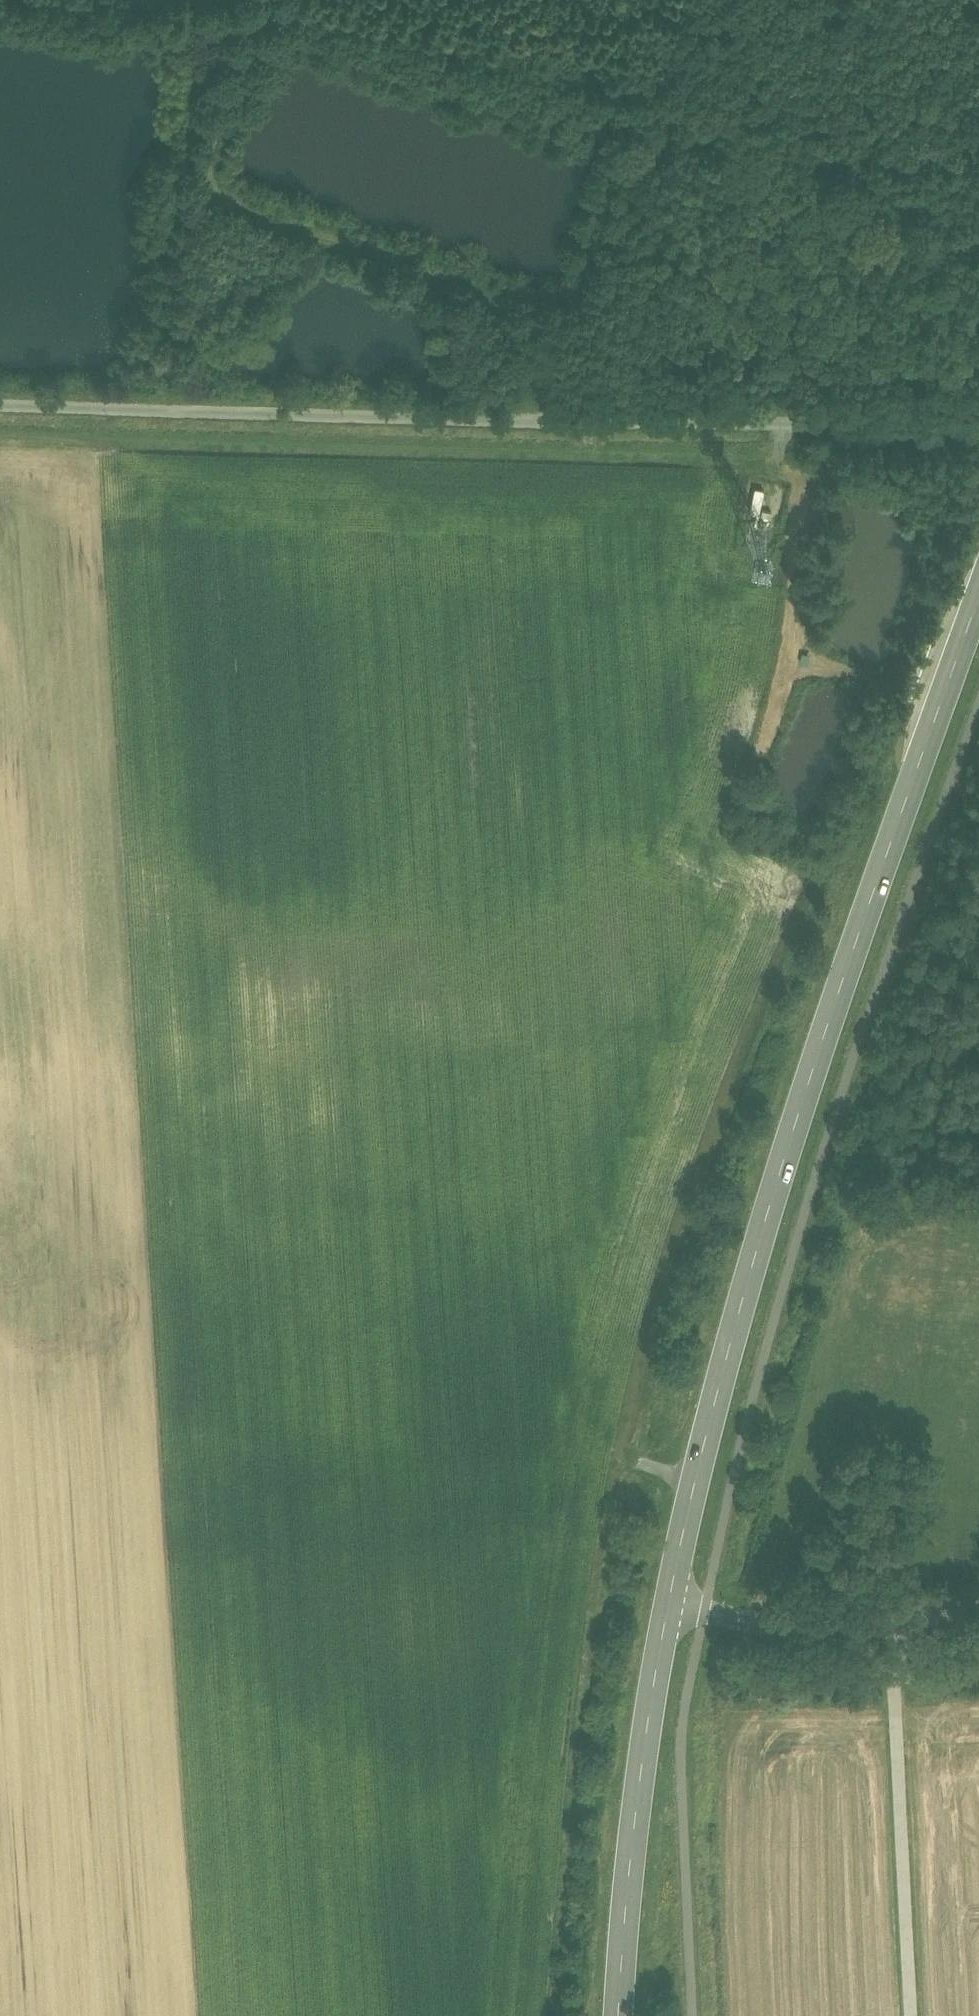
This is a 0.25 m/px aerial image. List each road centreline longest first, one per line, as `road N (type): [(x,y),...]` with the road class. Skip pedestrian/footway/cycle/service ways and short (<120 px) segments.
road 1 (primary): [(665,1609),(740,1309),(834,1004),(978,599)]
road 2 (unclassified): [(978,431),(0,410)]
road 3 (track): [(535,424),(520,340),(494,314),(447,286),(219,199),(209,160),(275,0)]
road 4 (primary): [(619,2015),(632,1830),(665,1609)]
road 5 (unclassified): [(665,1609),(788,1630),(978,1617)]

